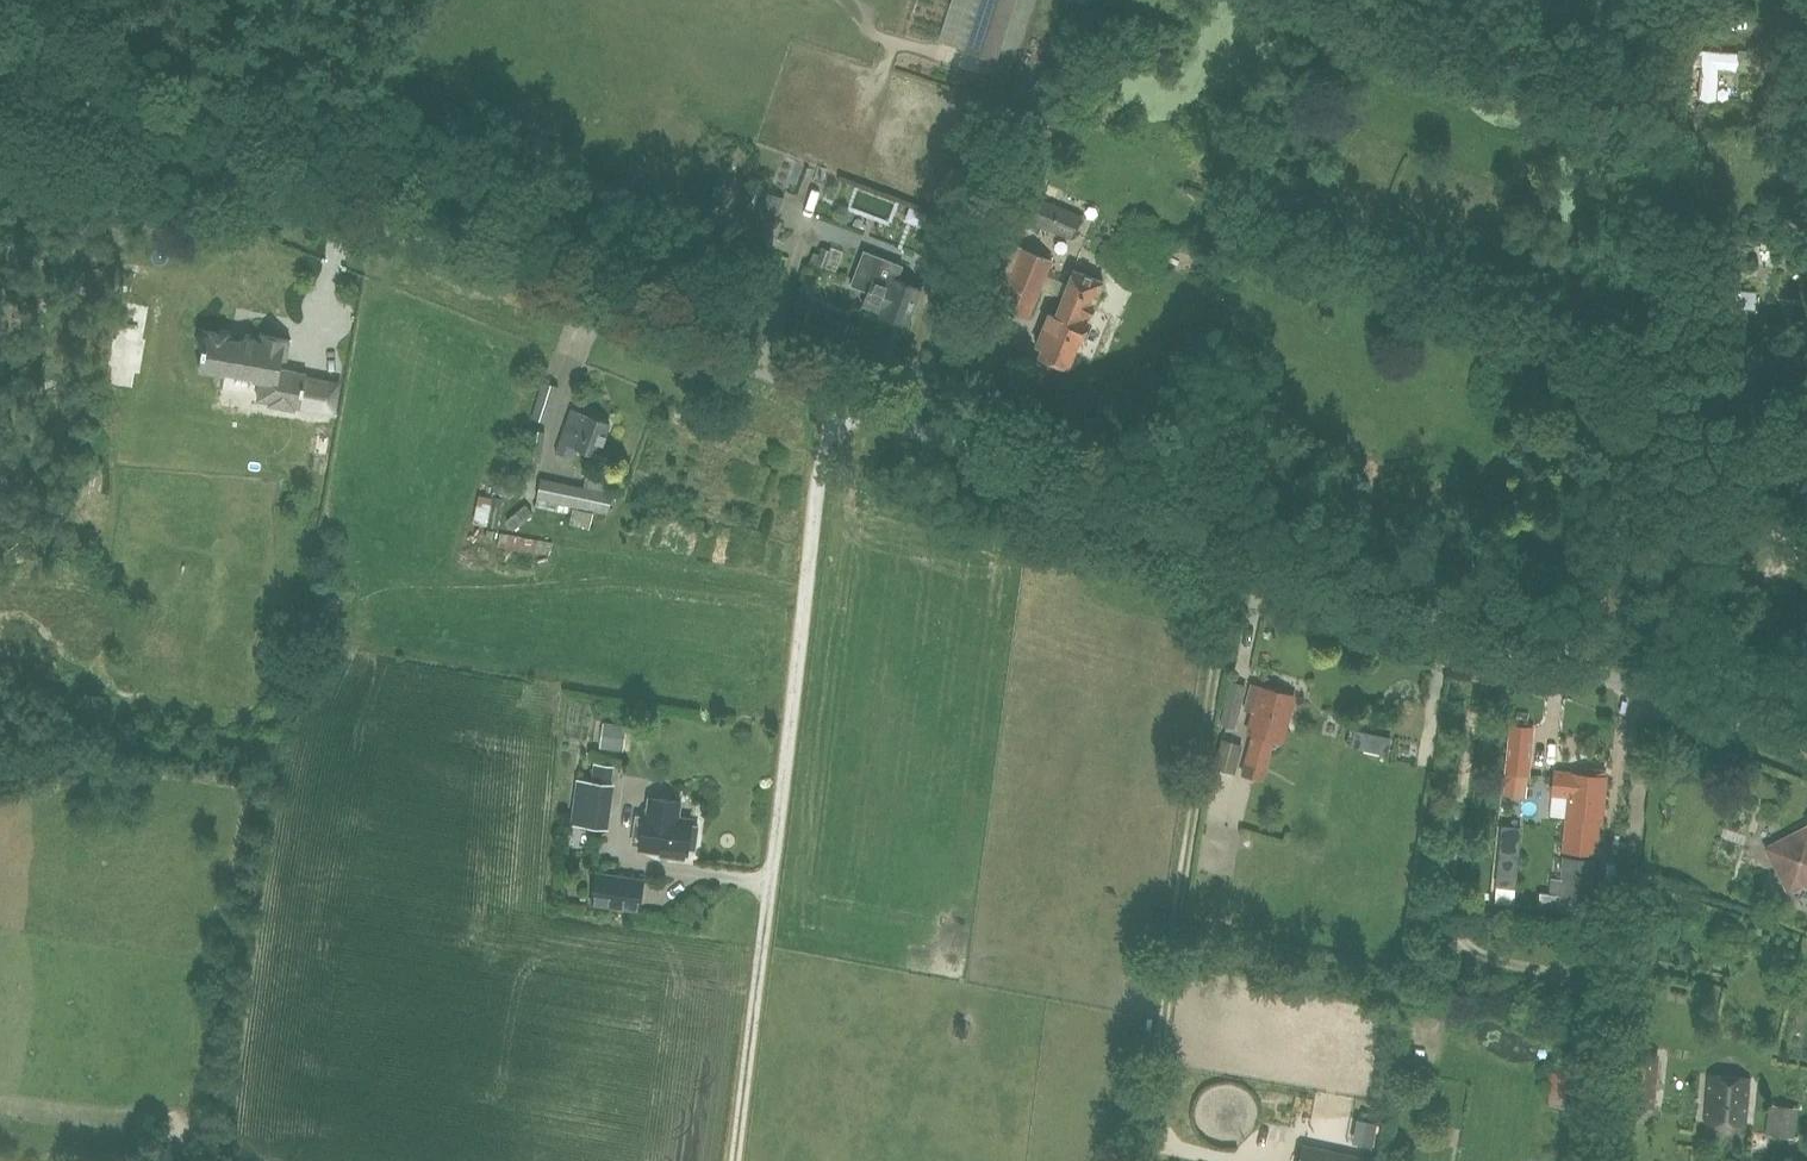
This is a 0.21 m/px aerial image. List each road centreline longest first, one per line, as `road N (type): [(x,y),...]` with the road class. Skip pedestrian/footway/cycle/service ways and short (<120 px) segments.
road 1 (unclassified): [(1806,752),(1074,491),(143,133)]
road 2 (track): [(0,76),(143,133)]

